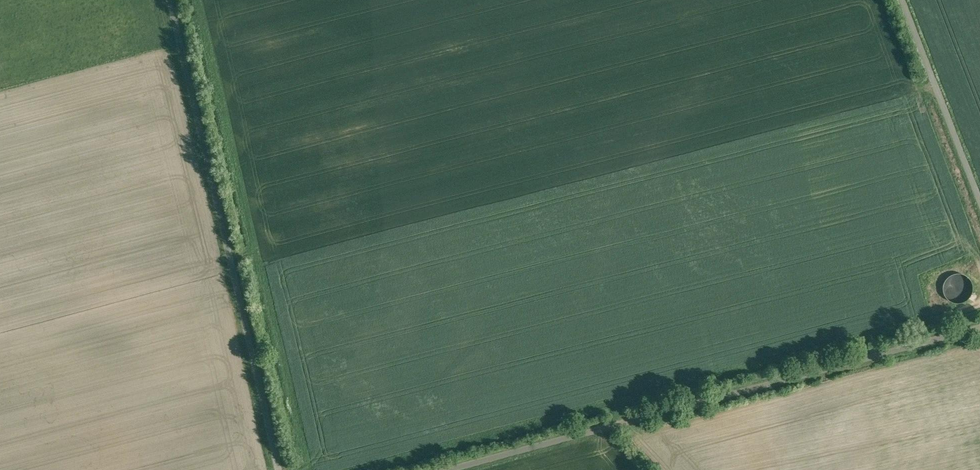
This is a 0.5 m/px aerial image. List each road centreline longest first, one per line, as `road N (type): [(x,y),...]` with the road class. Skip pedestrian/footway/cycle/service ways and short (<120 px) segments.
road 1 (unclassified): [(453,469),(979,329)]
road 2 (unclassified): [(171,0),(282,469)]
road 3 (unclassified): [(979,198),(904,0)]

